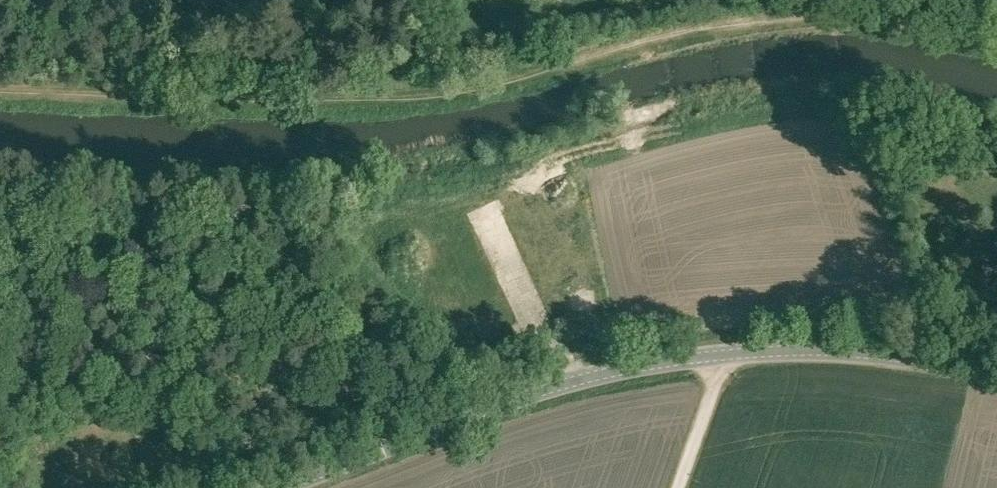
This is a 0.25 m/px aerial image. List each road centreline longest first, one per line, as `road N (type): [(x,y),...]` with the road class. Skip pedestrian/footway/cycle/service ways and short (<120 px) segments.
road 1 (track): [(996,49),(888,28),(768,21),(647,39),(431,95),(277,110),(0,98)]
road 2 (unclassified): [(276,487),(562,382),(714,355)]
road 3 (unclassified): [(996,373),(822,351),(714,355)]
road 4 (unclassified): [(665,487),(714,355)]

